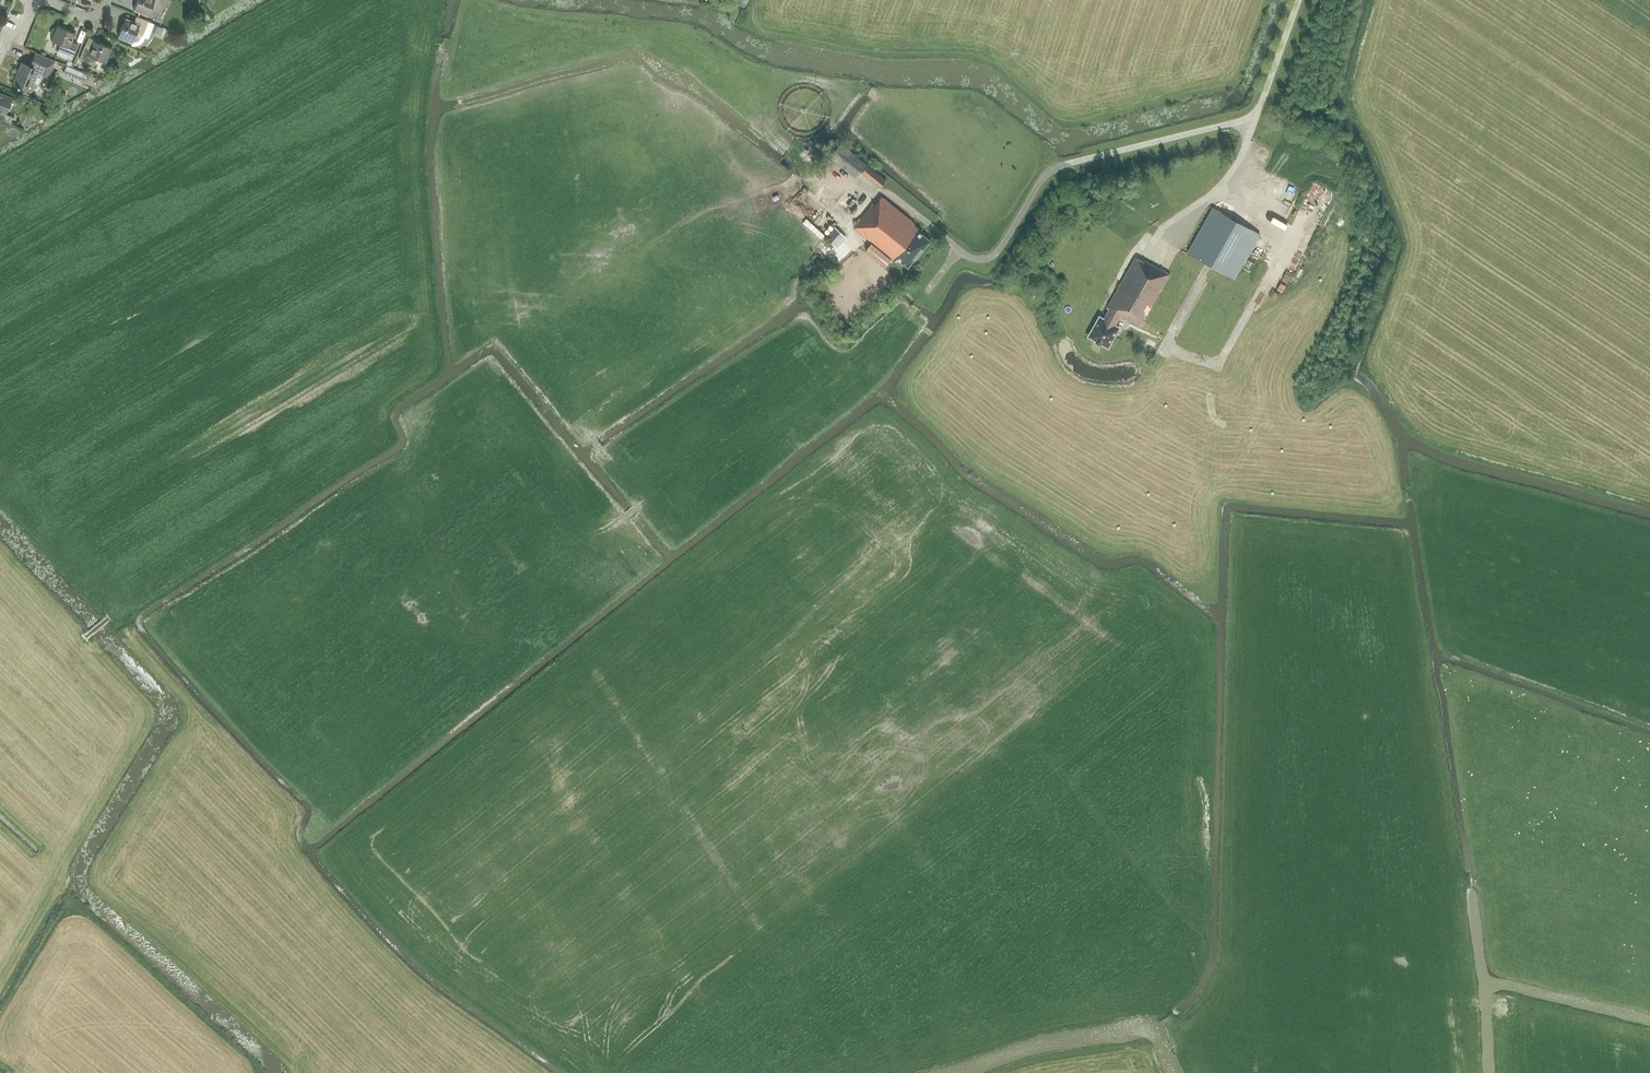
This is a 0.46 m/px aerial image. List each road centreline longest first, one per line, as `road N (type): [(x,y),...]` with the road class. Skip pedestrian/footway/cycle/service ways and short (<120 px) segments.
road 1 (unclassified): [(966,255),(987,259),(997,251),(1055,168),(1254,116),(1299,0)]

